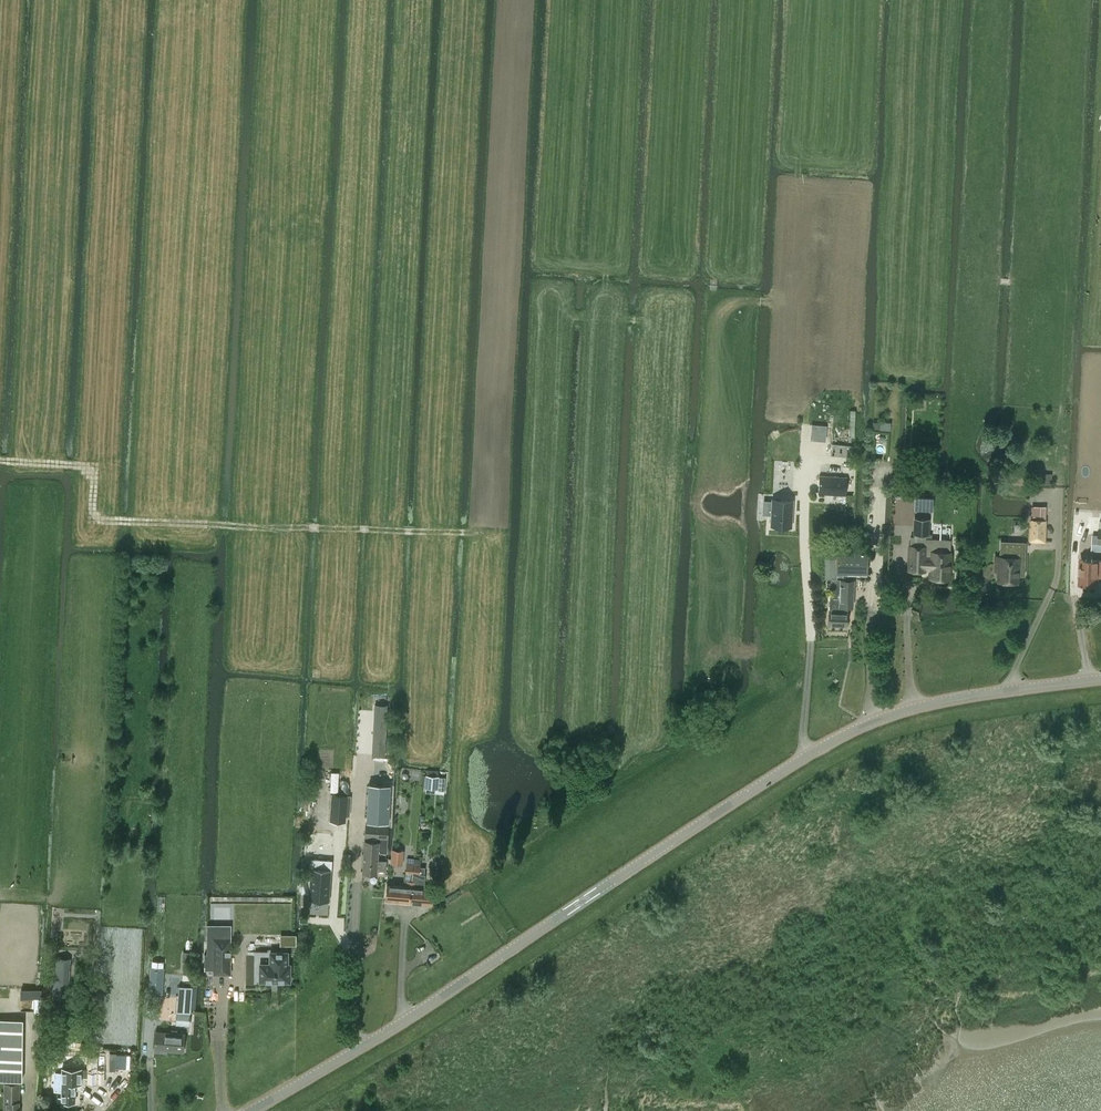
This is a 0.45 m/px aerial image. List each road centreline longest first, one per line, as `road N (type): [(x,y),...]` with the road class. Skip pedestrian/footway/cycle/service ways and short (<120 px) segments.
road 1 (tertiary): [(249,1110),(402,1021),(840,735),(928,703),(1100,679)]
road 2 (track): [(0,462),(87,467),(92,509),(102,520),(495,537)]

